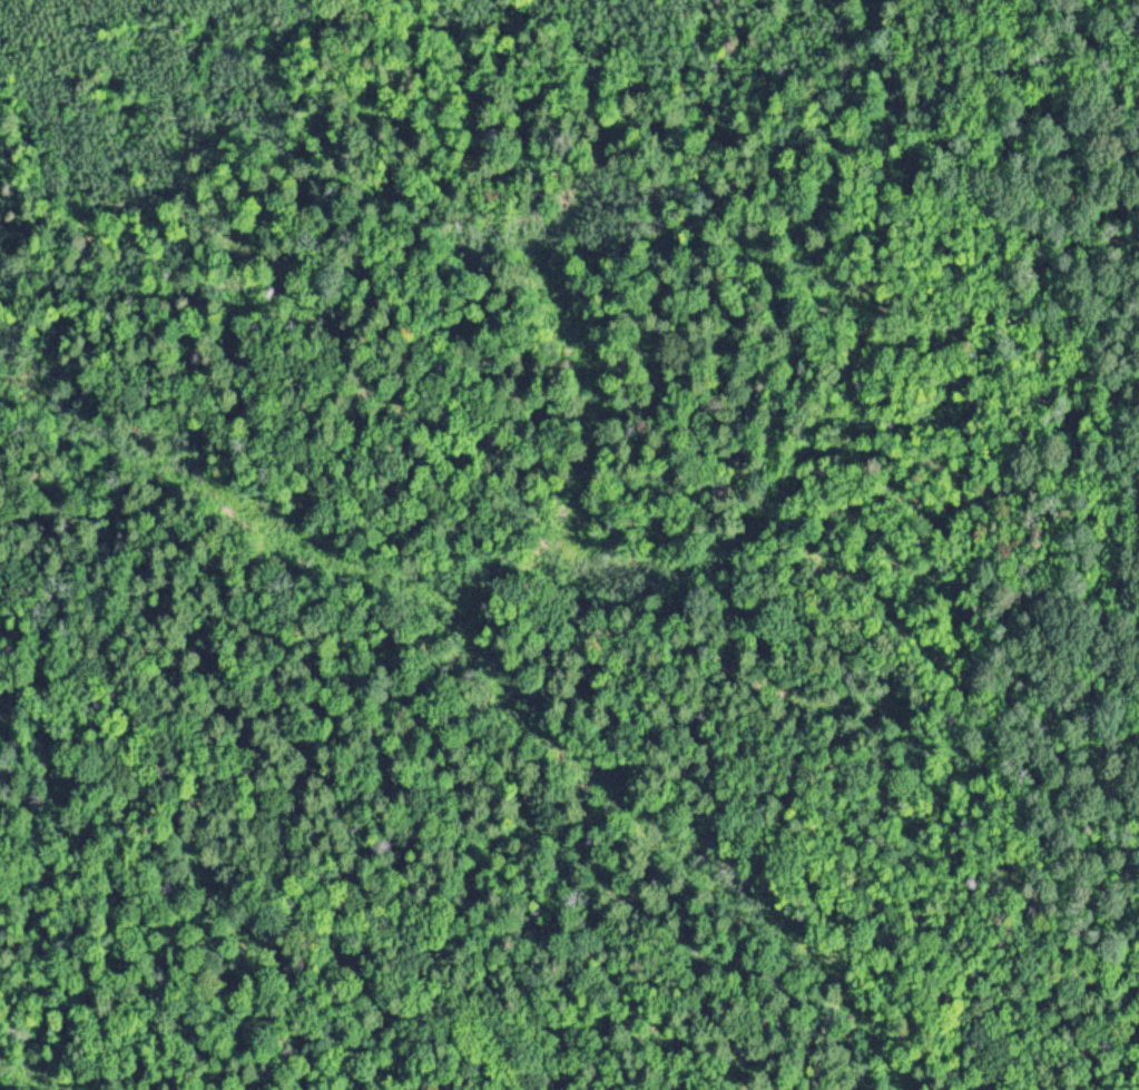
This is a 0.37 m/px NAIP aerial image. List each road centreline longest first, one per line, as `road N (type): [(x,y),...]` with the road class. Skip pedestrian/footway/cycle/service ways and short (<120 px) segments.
road 1 (track): [(914,1089),(493,669),(318,527),(0,334)]

